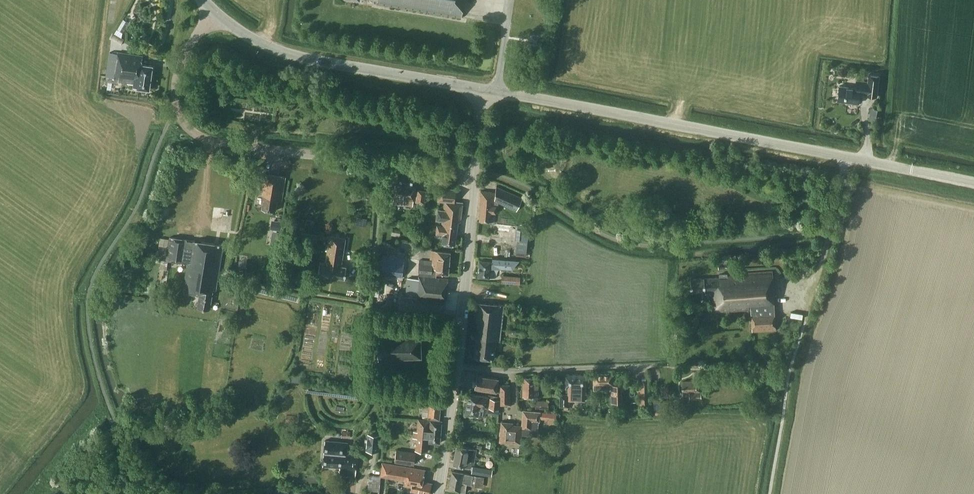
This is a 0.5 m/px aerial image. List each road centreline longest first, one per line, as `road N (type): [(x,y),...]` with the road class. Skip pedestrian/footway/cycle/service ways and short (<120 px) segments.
road 1 (tertiary): [(973,183),(482,90)]
road 2 (unclassified): [(474,175),(194,134),(176,111),(175,77),(214,13)]
road 3 (tertiary): [(482,90),(293,56),(214,13)]
road 4 (residential): [(456,366),(654,365)]
road 5 (unclassified): [(456,366),(474,175)]
road 6 (unclassified): [(438,493),(456,366)]

